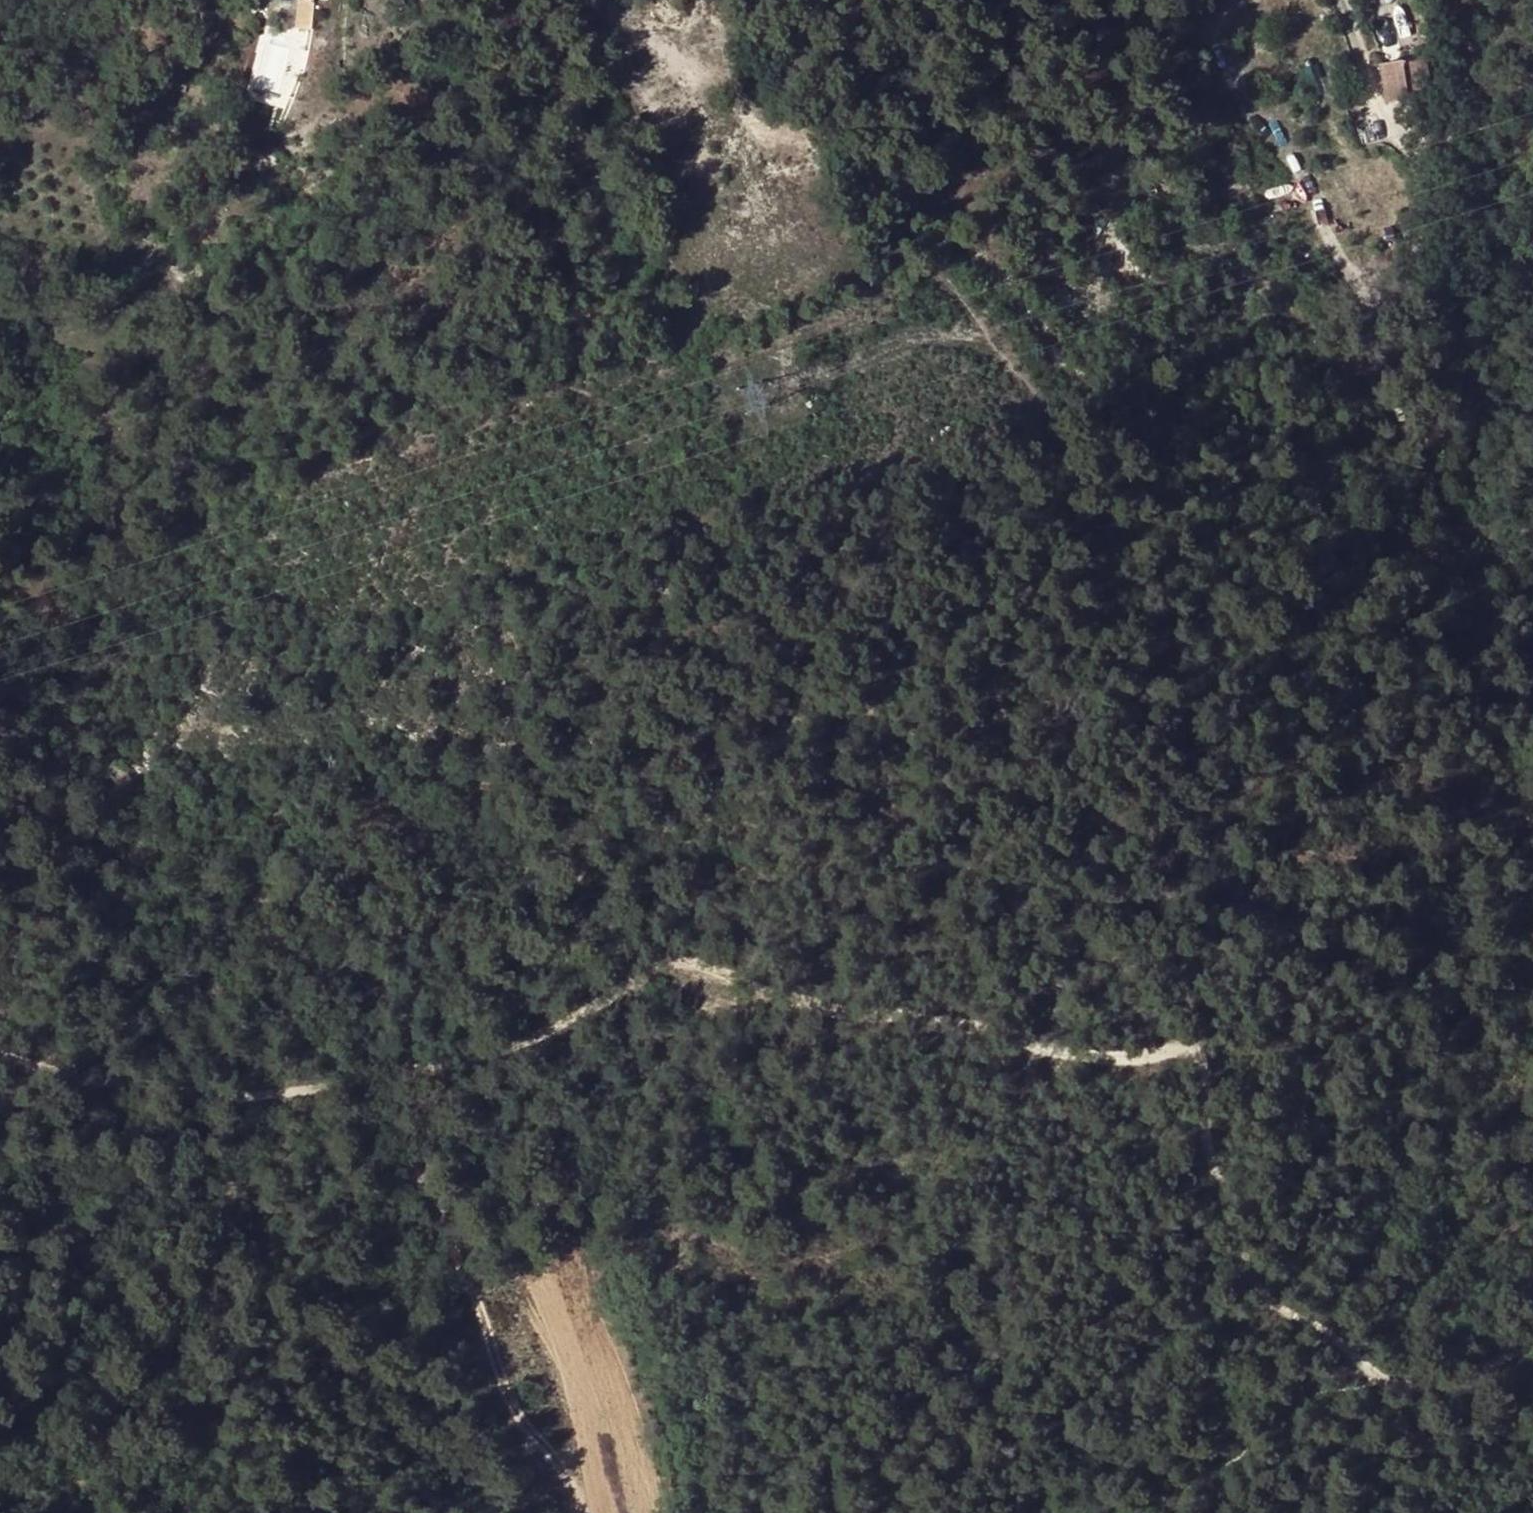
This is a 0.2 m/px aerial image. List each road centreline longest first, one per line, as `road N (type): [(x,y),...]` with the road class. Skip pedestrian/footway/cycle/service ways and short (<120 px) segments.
road 1 (track): [(0,1057),(96,1086),(214,1098),(341,1089),(410,1078),(526,1041),(667,963),(716,970),(829,1010),(909,1019),(1070,1058),(1194,1054),(1209,1097),(1209,1144),(1222,1199),(1263,1294),(1340,1343),(1374,1380),(1418,1389),(1470,1381),(1532,1347)]
road 2 (track): [(290,1094),(406,1167),(430,1198),(469,1295)]

